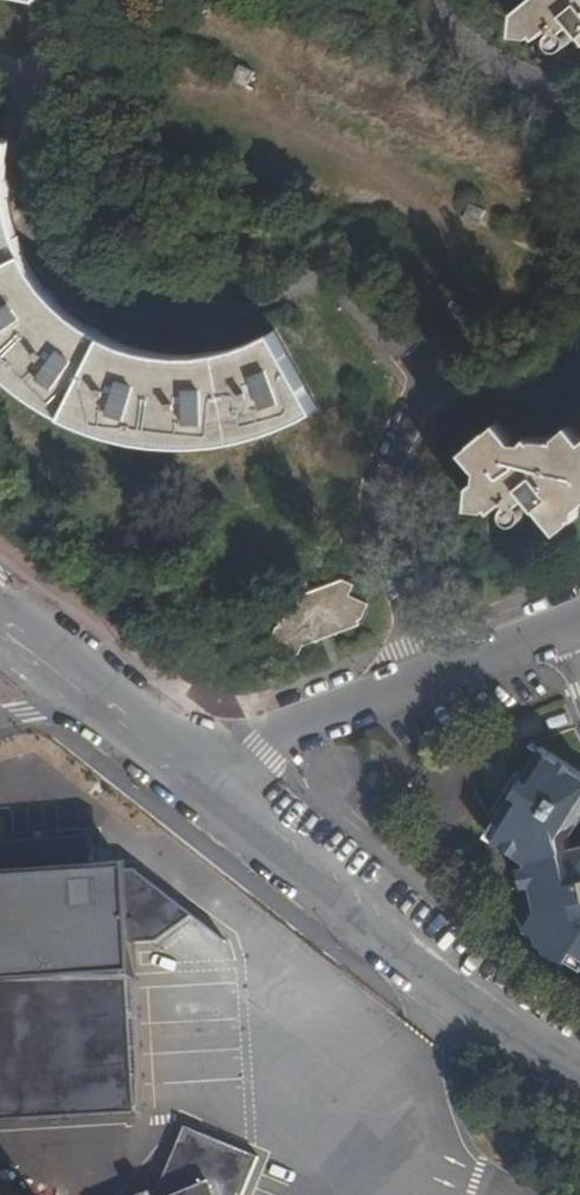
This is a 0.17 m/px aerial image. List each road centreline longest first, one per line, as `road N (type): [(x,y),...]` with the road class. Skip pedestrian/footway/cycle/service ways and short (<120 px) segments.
road 1 (residential): [(180,774),(410,954),(579,1071)]
road 2 (residential): [(180,774),(567,629)]
road 3 (residential): [(0,628),(114,723)]

